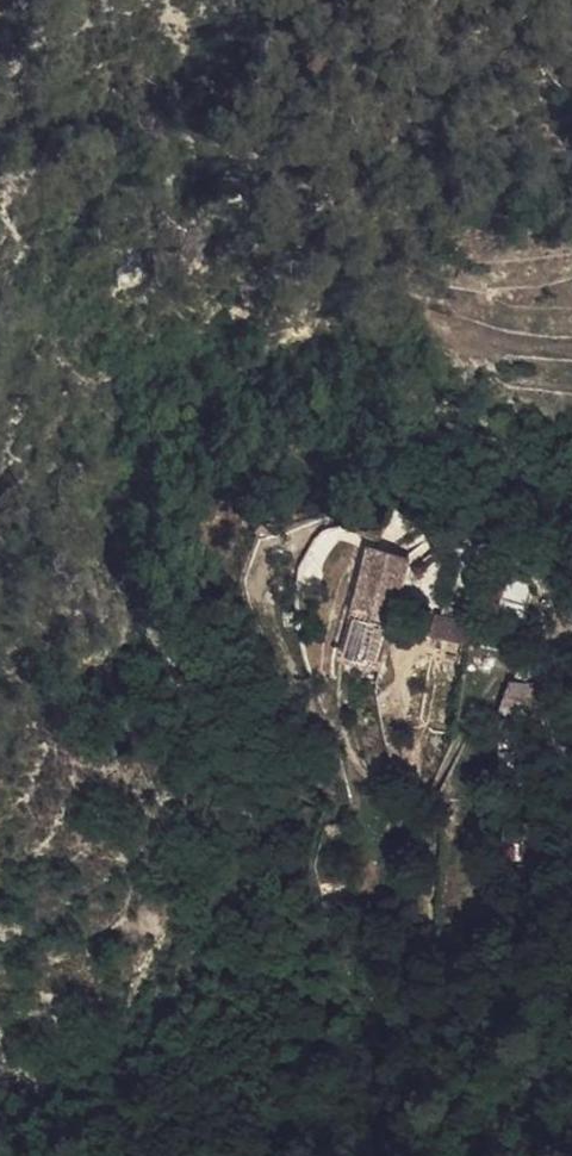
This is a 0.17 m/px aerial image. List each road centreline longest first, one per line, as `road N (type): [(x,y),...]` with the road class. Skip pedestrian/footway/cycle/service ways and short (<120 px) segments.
road 1 (track): [(571,1020),(505,1155)]

